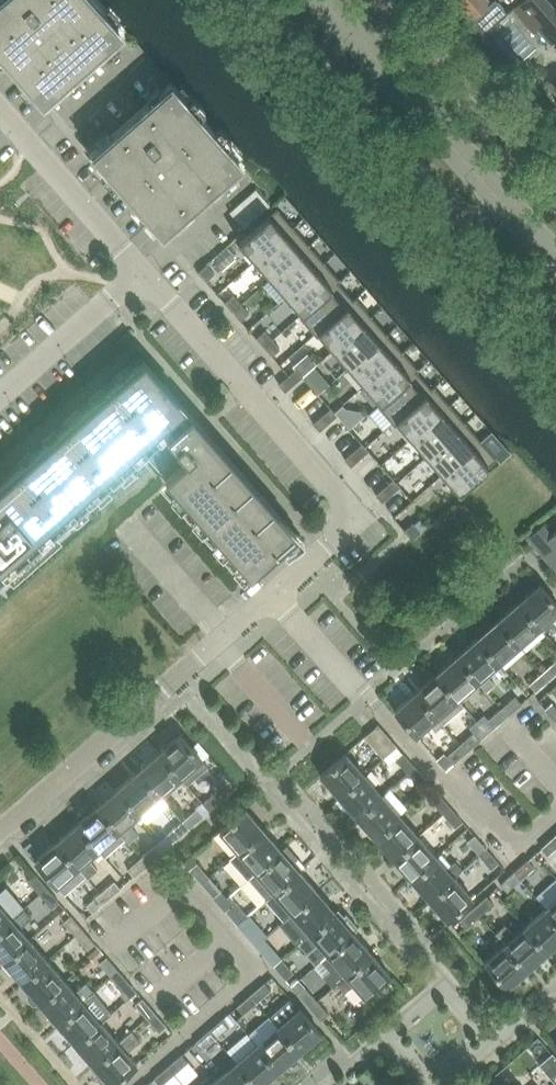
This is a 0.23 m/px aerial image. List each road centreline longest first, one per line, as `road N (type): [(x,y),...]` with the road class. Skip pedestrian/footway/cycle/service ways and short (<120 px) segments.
road 1 (residential): [(143,276),(360,521),(278,596)]
road 2 (residential): [(0,839),(278,596)]
road 3 (tertiary): [(315,0),(555,273)]
road 4 (tertiary): [(555,247),(338,0)]
road 5 (residential): [(143,276),(0,111)]
road 6 (residential): [(0,399),(143,276)]
road 7 (residential): [(278,596),(365,695)]

